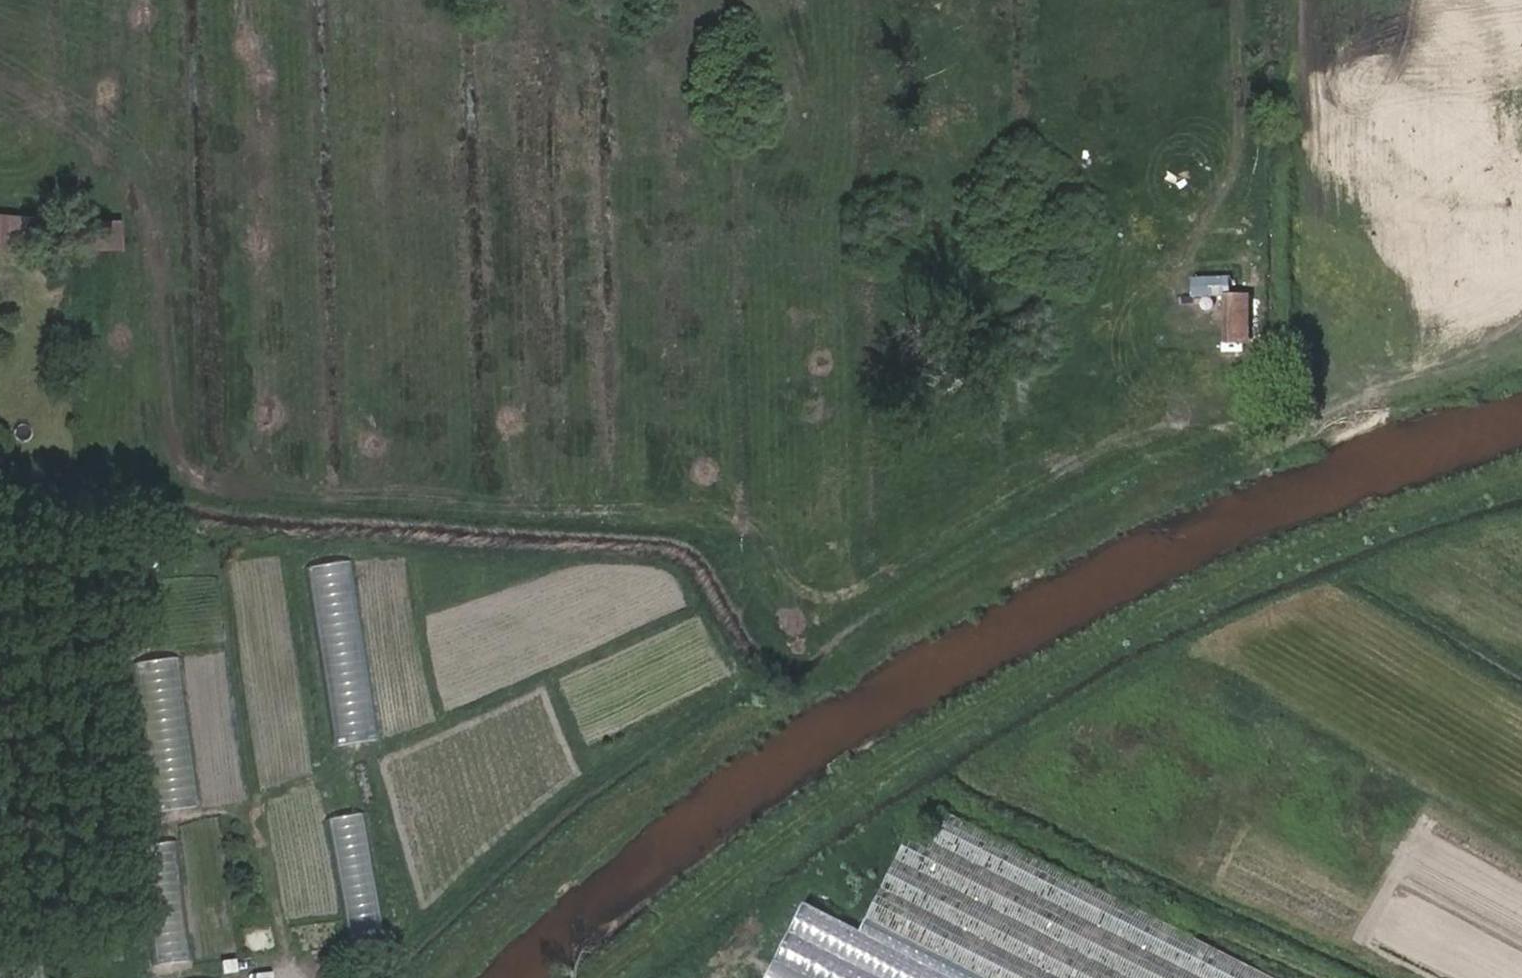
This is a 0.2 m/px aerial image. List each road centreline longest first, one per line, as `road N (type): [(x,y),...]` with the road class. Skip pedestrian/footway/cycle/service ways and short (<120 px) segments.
road 1 (track): [(596,977),(653,928),(931,731),(1190,591),(1521,458)]

